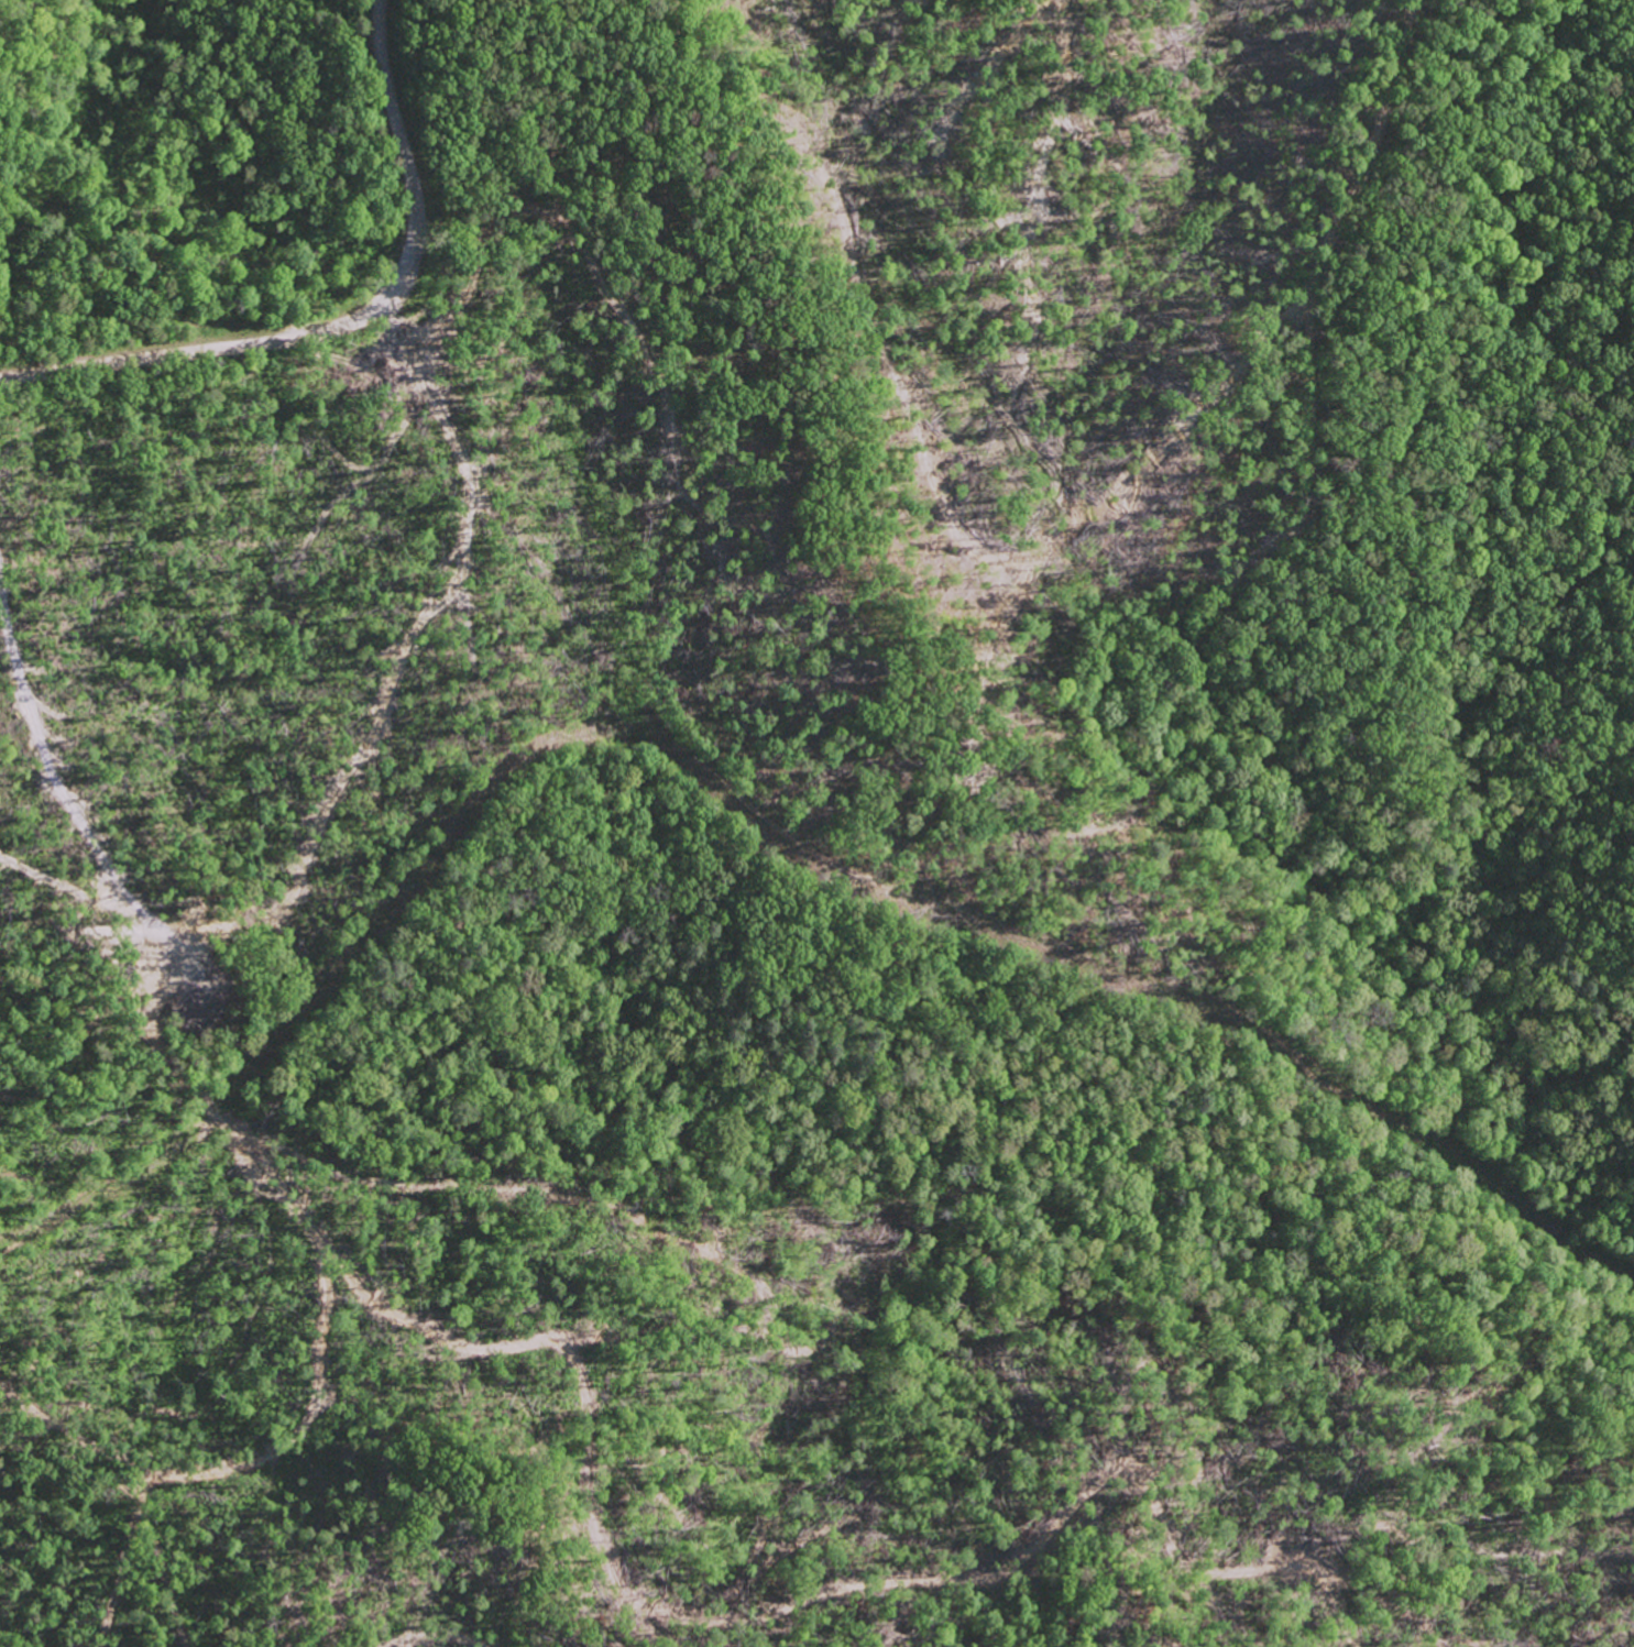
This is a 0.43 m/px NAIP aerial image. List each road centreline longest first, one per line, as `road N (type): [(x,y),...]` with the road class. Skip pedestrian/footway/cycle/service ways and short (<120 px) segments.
road 1 (residential): [(380,0),(381,54),(414,188),(416,244),(401,282),(352,321),(286,341),(0,379)]

